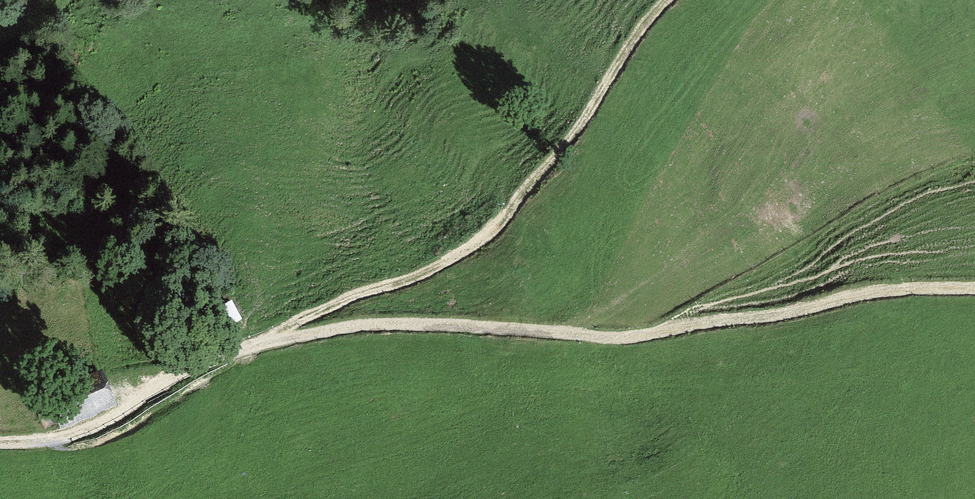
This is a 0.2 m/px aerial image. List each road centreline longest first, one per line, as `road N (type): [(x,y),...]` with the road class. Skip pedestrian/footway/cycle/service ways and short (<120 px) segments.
road 1 (track): [(0,440),(78,432),(205,362),(323,330),(377,322),(640,334),(867,293),(974,287)]
road 2 (track): [(668,0),(638,31),(580,128),(484,239),(268,340)]

